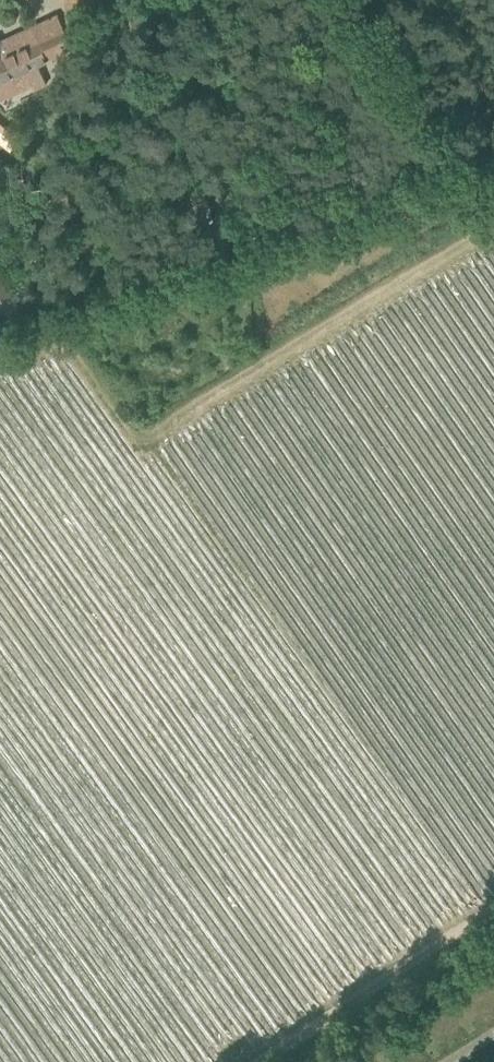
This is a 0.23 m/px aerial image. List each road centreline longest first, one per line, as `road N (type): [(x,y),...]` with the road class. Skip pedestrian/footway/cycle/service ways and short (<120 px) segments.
road 1 (track): [(493,915),(271,1061)]

